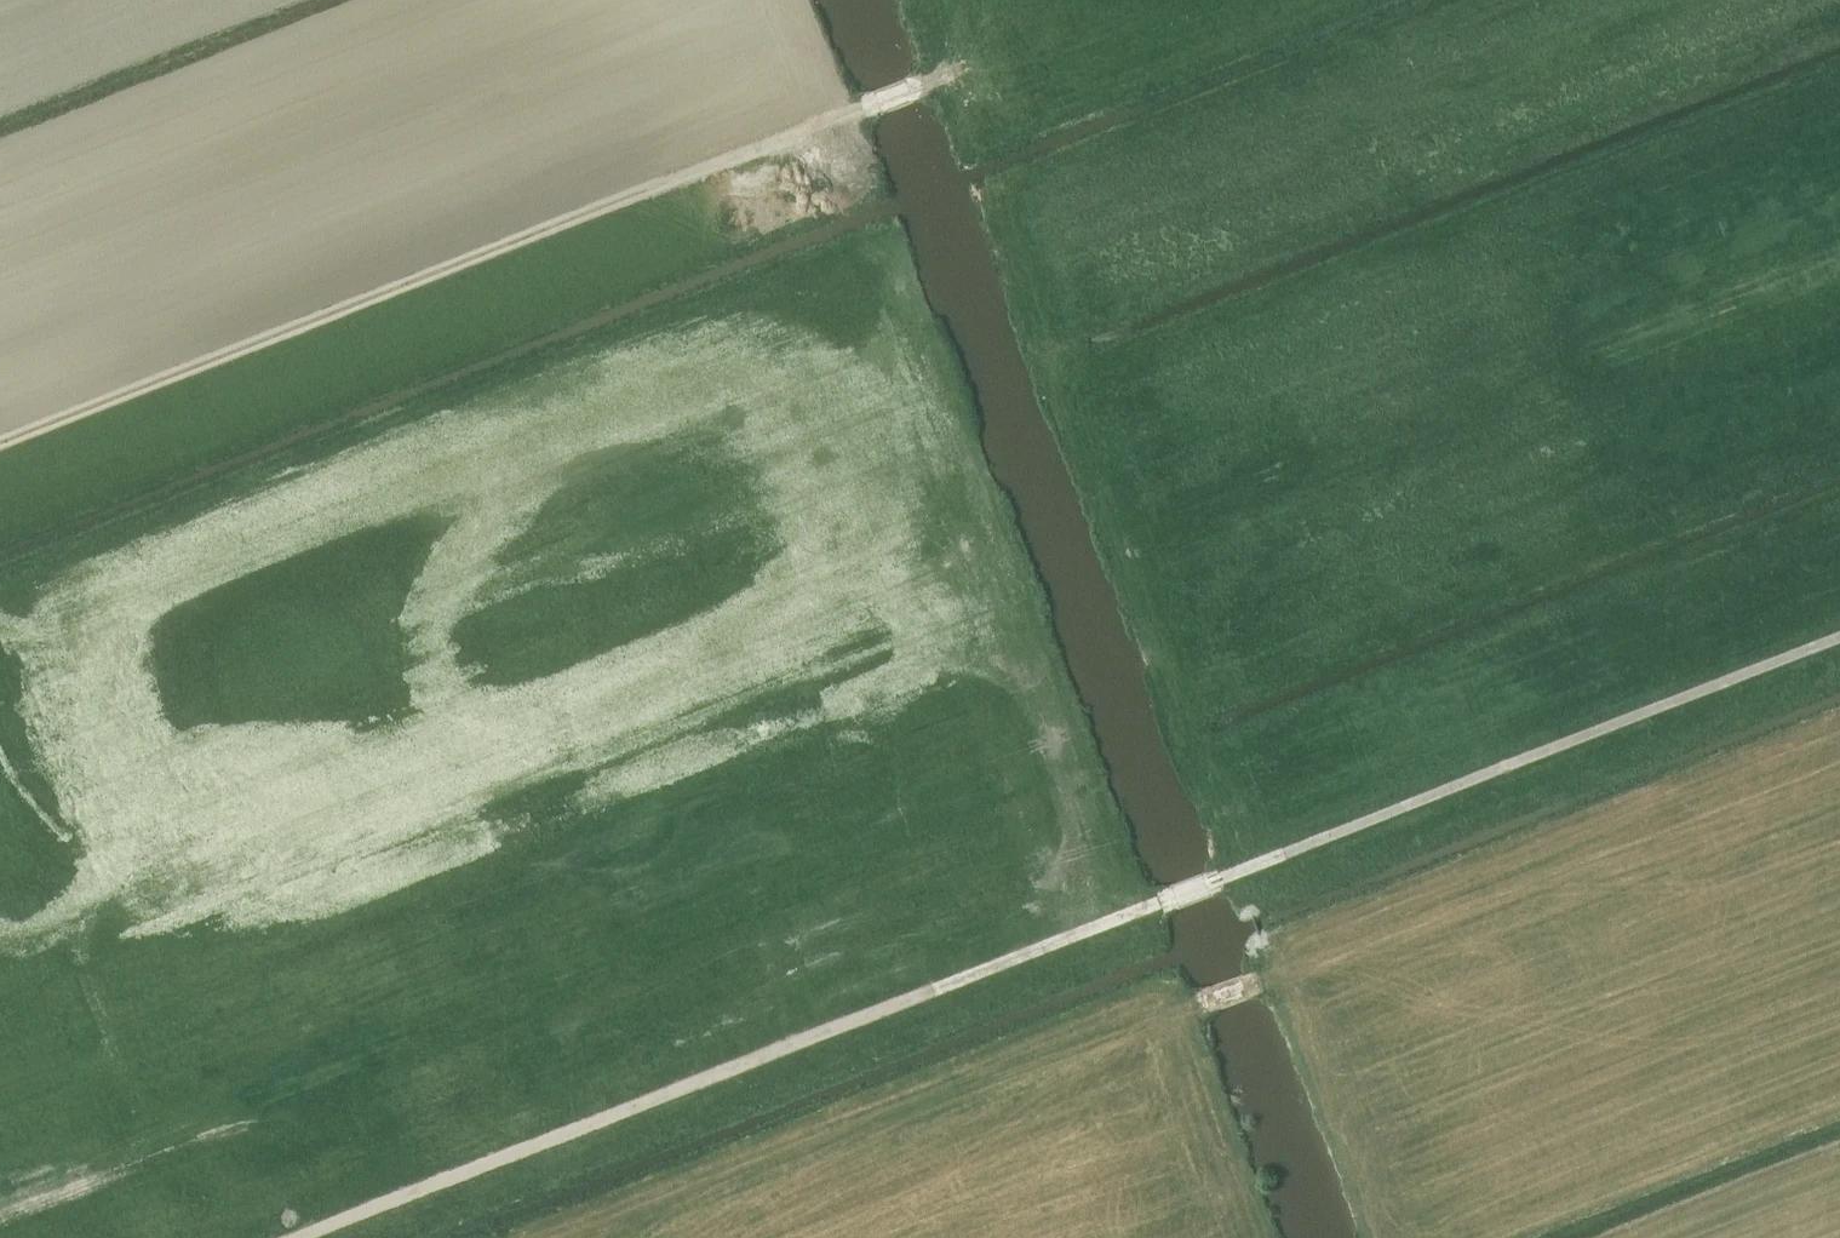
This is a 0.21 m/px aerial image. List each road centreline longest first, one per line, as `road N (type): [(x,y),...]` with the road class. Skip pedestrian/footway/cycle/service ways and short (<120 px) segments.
road 1 (track): [(294,1237),(1839,642)]
road 2 (track): [(0,448),(927,86)]

